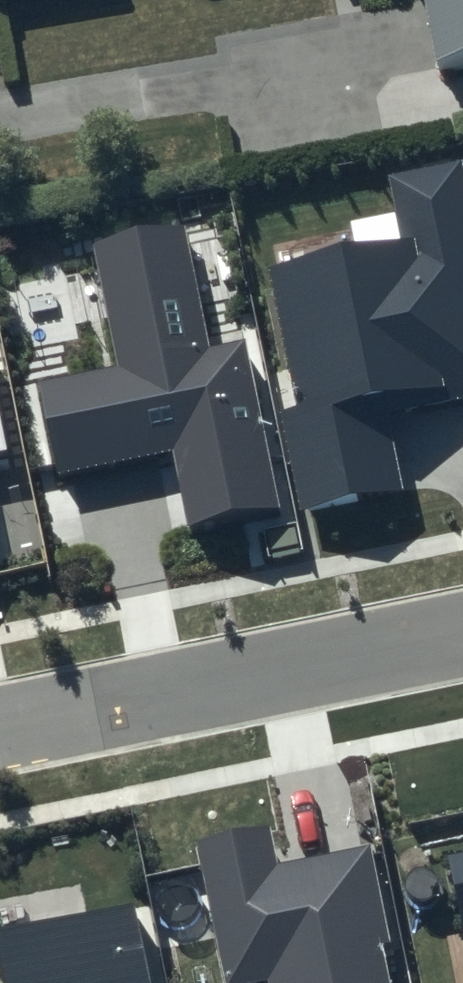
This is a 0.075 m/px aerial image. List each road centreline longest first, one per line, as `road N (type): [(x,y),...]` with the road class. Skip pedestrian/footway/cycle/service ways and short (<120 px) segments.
road 1 (residential): [(462,631),(0,728)]

